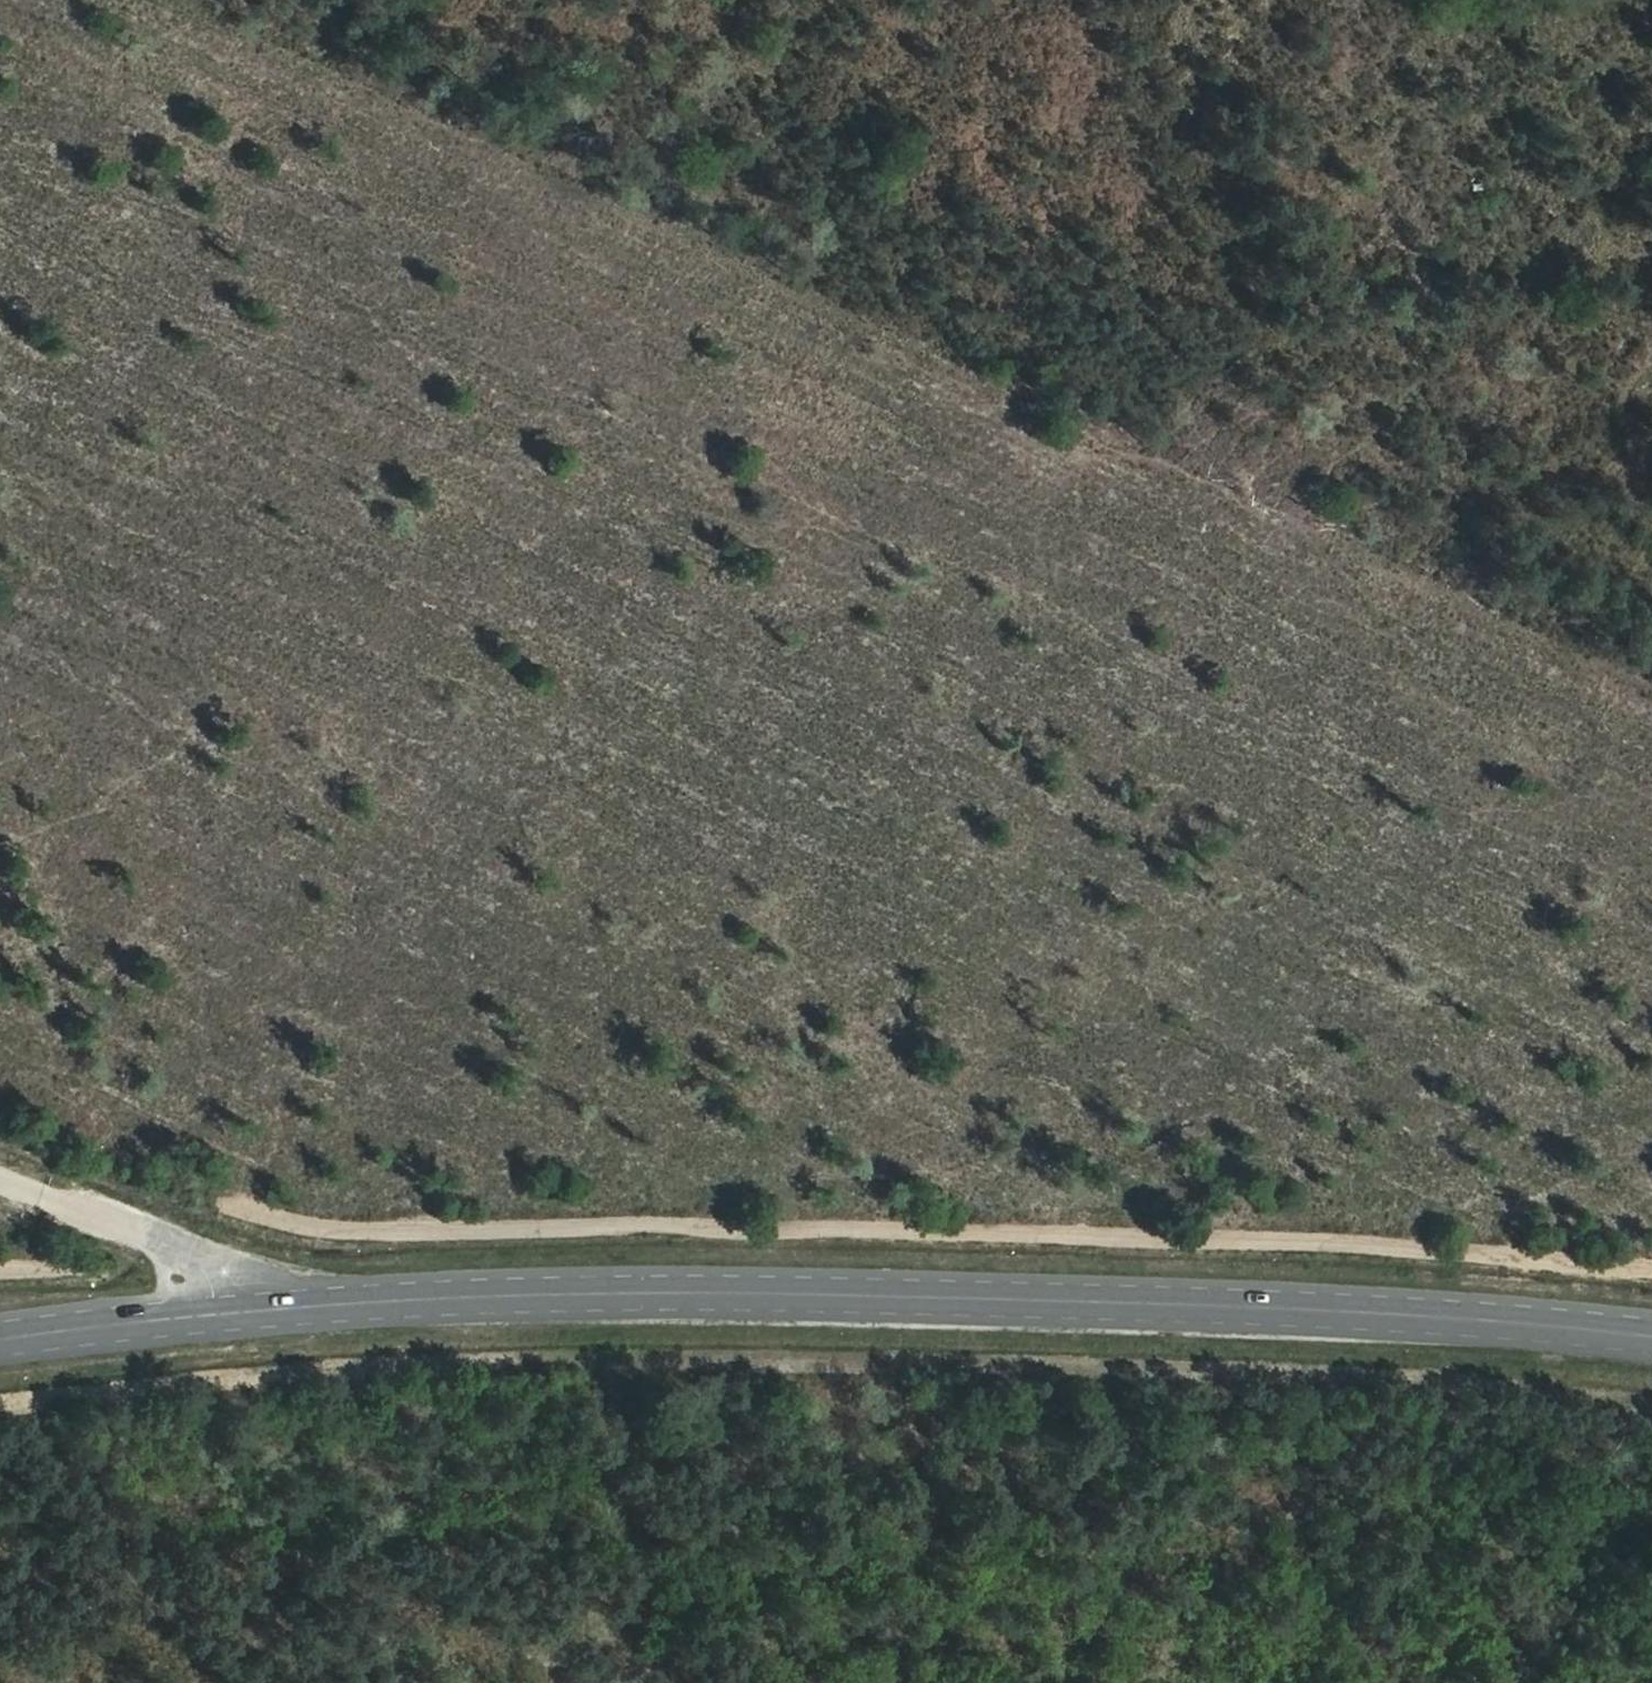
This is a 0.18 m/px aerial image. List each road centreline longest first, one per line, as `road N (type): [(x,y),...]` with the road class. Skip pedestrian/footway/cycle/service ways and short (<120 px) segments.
road 1 (secondary): [(1651,1338),(1178,1304),(636,1293),(368,1304),(0,1340)]
road 2 (track): [(0,1176),(178,1243),(212,1277),(229,1314)]

